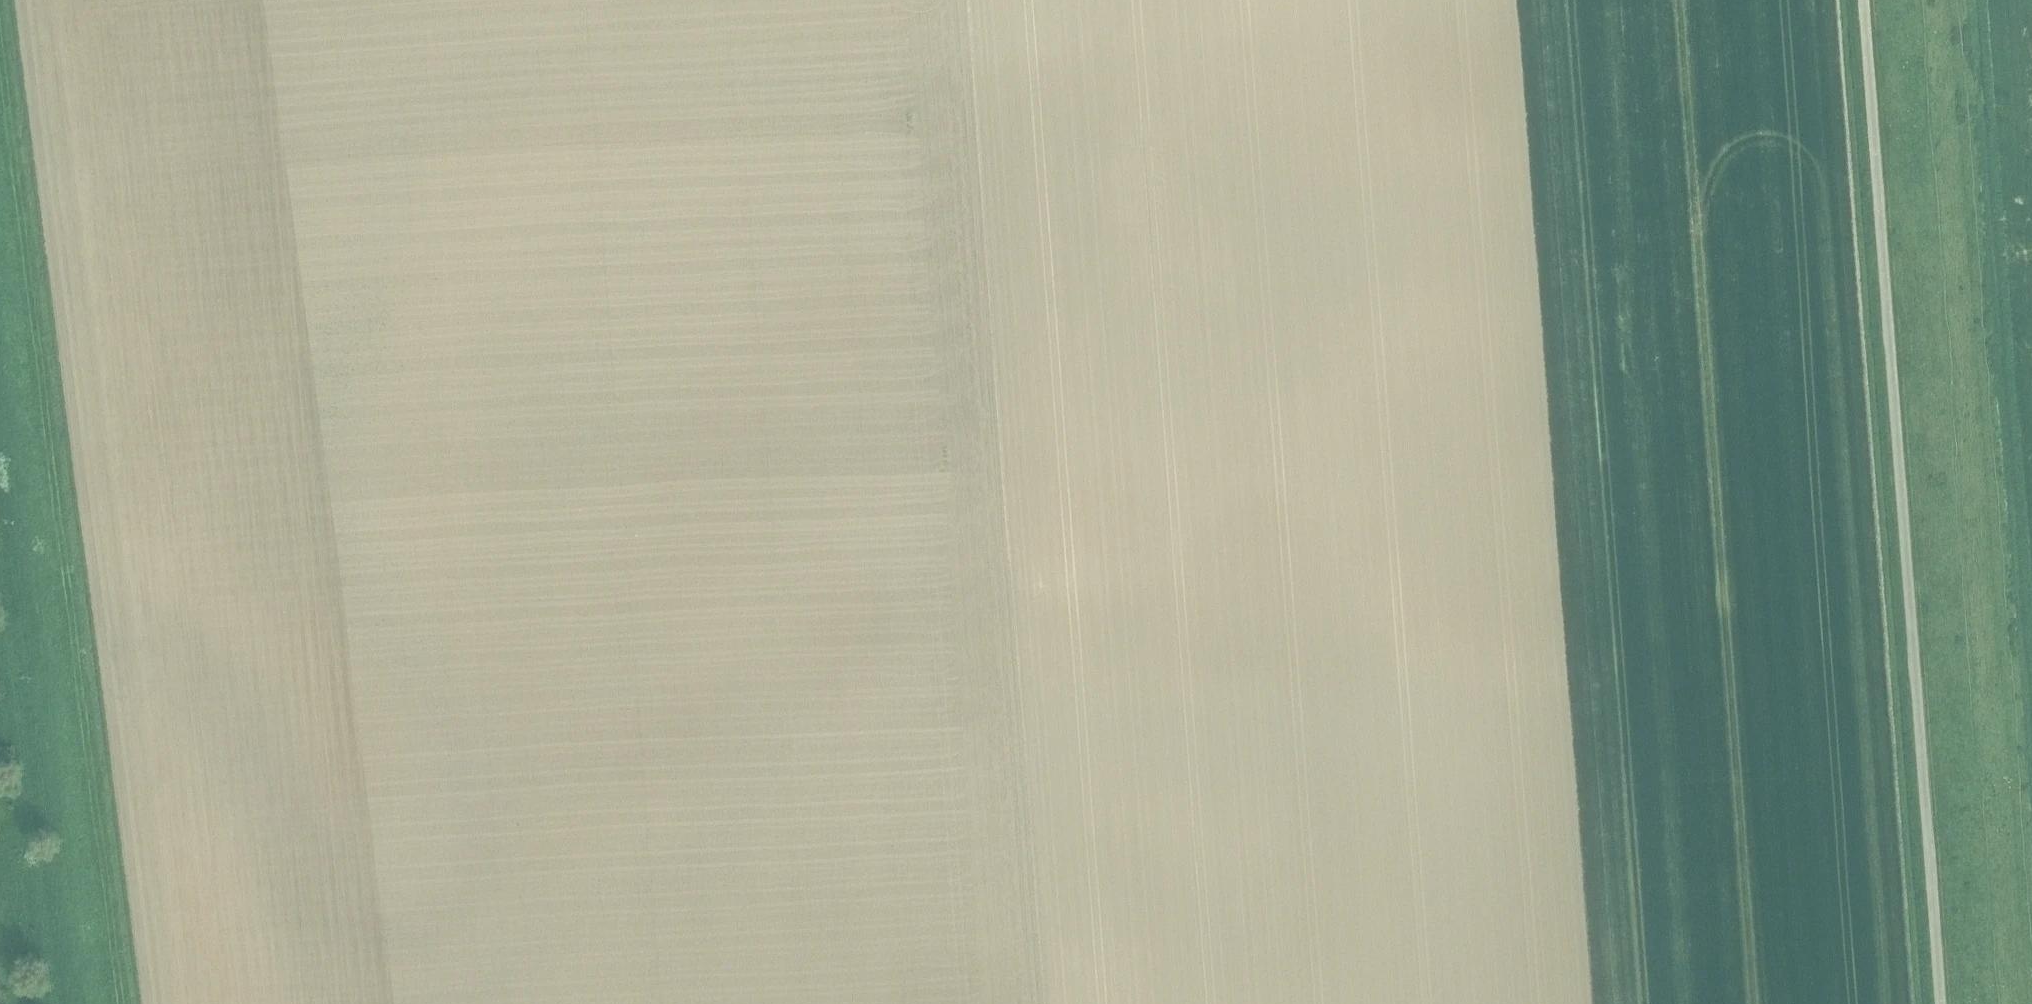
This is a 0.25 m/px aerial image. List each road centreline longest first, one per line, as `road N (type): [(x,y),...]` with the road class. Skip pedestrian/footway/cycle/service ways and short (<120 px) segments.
road 1 (unclassified): [(1937,1003),(1857,0)]

